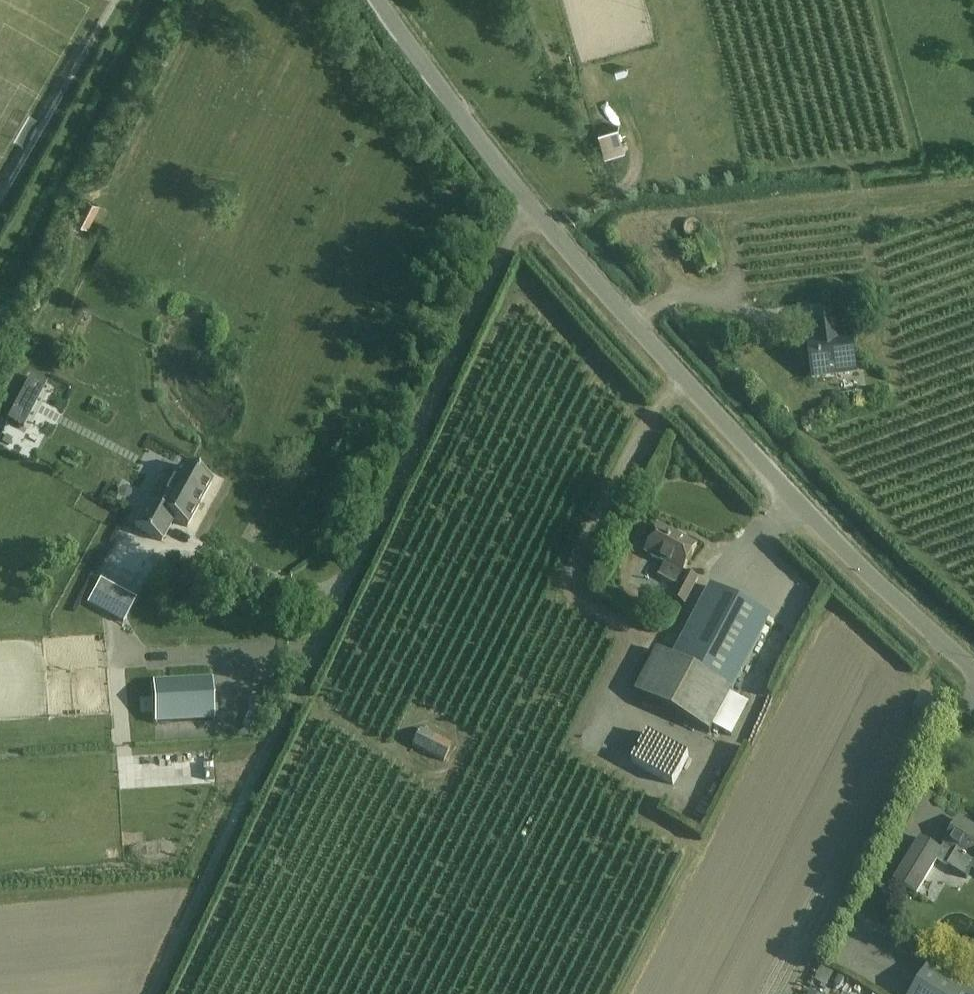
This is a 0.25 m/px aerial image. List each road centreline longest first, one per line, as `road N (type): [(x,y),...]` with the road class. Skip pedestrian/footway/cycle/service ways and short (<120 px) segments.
road 1 (unclassified): [(529,205),(150,993)]
road 2 (unclassified): [(973,666),(820,528),(529,205)]
road 3 (unclassified): [(529,205),(383,0)]

